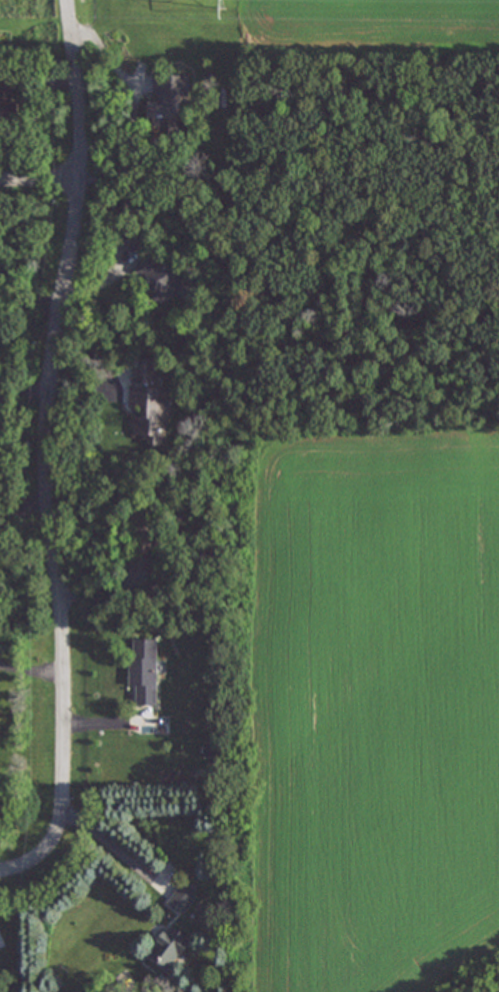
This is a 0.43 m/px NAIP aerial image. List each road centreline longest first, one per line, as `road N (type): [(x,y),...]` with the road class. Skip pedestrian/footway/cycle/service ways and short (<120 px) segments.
road 1 (residential): [(69,0),(80,175),(49,439),(63,625),(63,818)]

